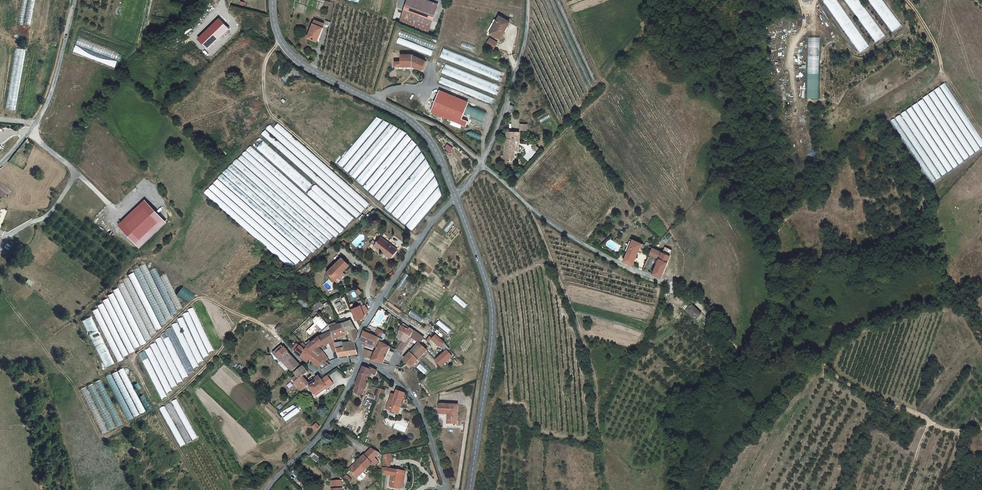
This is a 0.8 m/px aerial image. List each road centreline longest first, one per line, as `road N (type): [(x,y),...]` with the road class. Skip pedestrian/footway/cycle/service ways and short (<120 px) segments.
road 1 (track): [(660,282),(680,286),(748,360),(795,355),(949,432),(981,430)]
road 2 (track): [(283,342),(244,319),(193,379),(156,404),(134,364),(136,353),(196,300),(237,313)]
road 3 (tertiary): [(456,197),(493,324),(470,489)]
road 4 (track): [(279,38),(264,69),(271,114),(419,240)]
road 5 (track): [(0,288),(73,386),(100,436),(157,408)]
road 6 (unclassified): [(481,164),(529,208),(660,282)]
road 7 (residential): [(360,362),(369,315),(456,197)]
road 8 (tertiary): [(272,0),(276,28),(292,55),(405,117)]
road 9 (unclassified): [(75,0),(44,108),(0,164)]
road 10 (unclassified): [(481,164),(517,69),(526,0)]
road 11 (residential): [(449,489),(407,392),(381,367),(360,362)]
road 12 (residential): [(266,489),(327,427),(360,362)]
road 13 (track): [(907,0),(933,41),(942,76),(889,117)]

